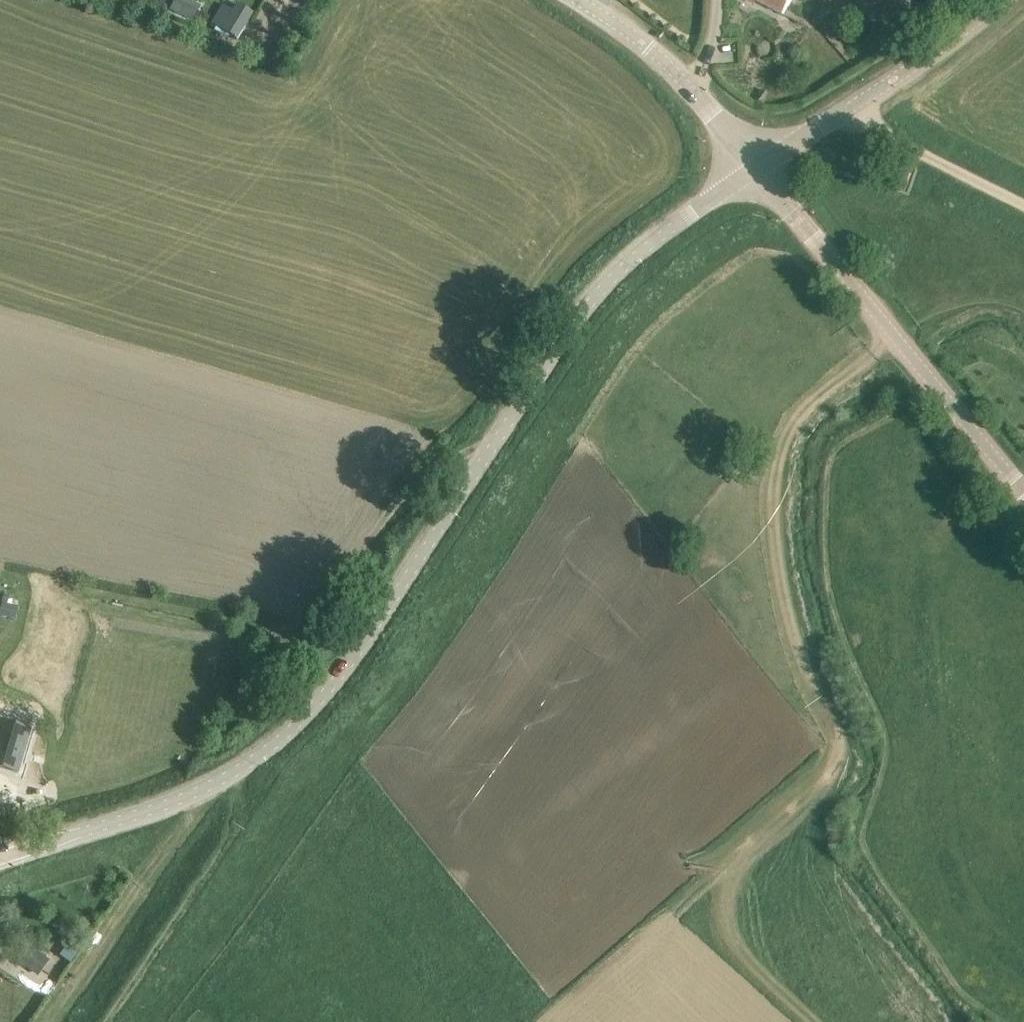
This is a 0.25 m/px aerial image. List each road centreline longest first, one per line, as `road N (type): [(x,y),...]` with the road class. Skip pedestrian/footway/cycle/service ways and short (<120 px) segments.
road 1 (tertiary): [(0,855),(208,787),(276,749),(330,691),(590,310),(651,243),(756,165)]
road 2 (unclassified): [(1023,488),(756,165)]
road 3 (track): [(208,787),(55,1021)]
road 4 (unclassified): [(756,165),(691,85),(575,0)]
road 5 (unclassified): [(1023,205),(913,147),(861,103)]
road 6 (tertiary): [(861,103),(1010,0)]
road 7 (tertiary): [(756,165),(861,103)]

